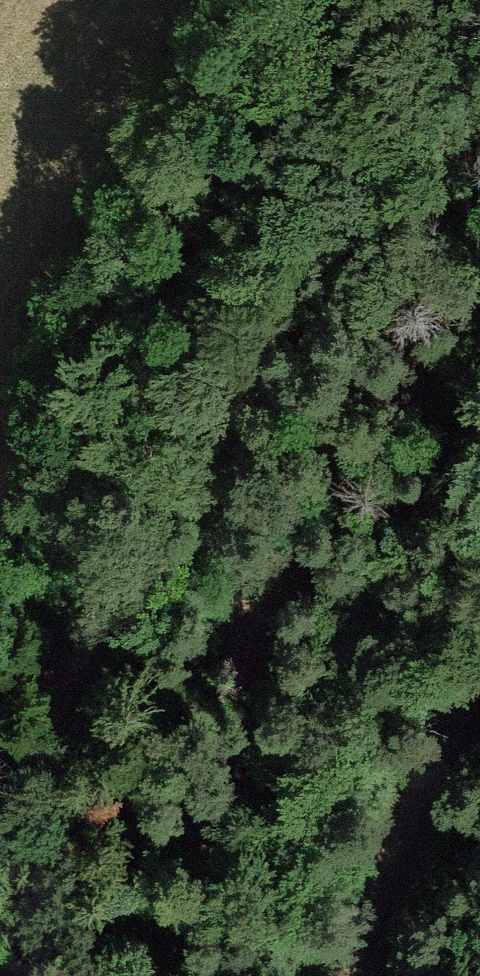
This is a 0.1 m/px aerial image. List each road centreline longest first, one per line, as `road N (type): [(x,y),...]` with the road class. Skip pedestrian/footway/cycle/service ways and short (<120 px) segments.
road 1 (track): [(0,783),(268,302),(433,110),(479,87)]
road 2 (track): [(178,975),(253,630),(294,532),(366,421),(479,312)]
road 3 (track): [(479,687),(451,732),(342,975)]

